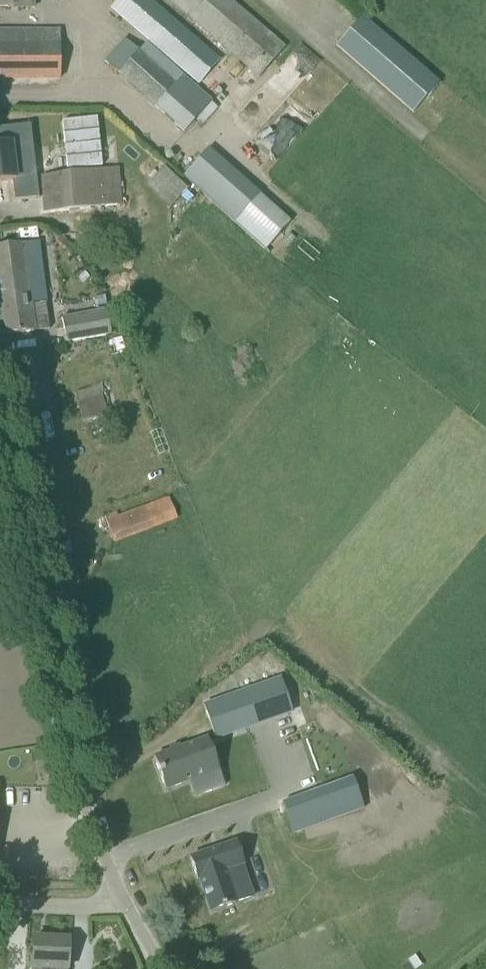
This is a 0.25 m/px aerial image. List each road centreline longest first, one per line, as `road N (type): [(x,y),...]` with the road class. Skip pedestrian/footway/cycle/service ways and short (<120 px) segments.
road 1 (unclassified): [(161,968),(94,848),(63,763),(0,475)]

